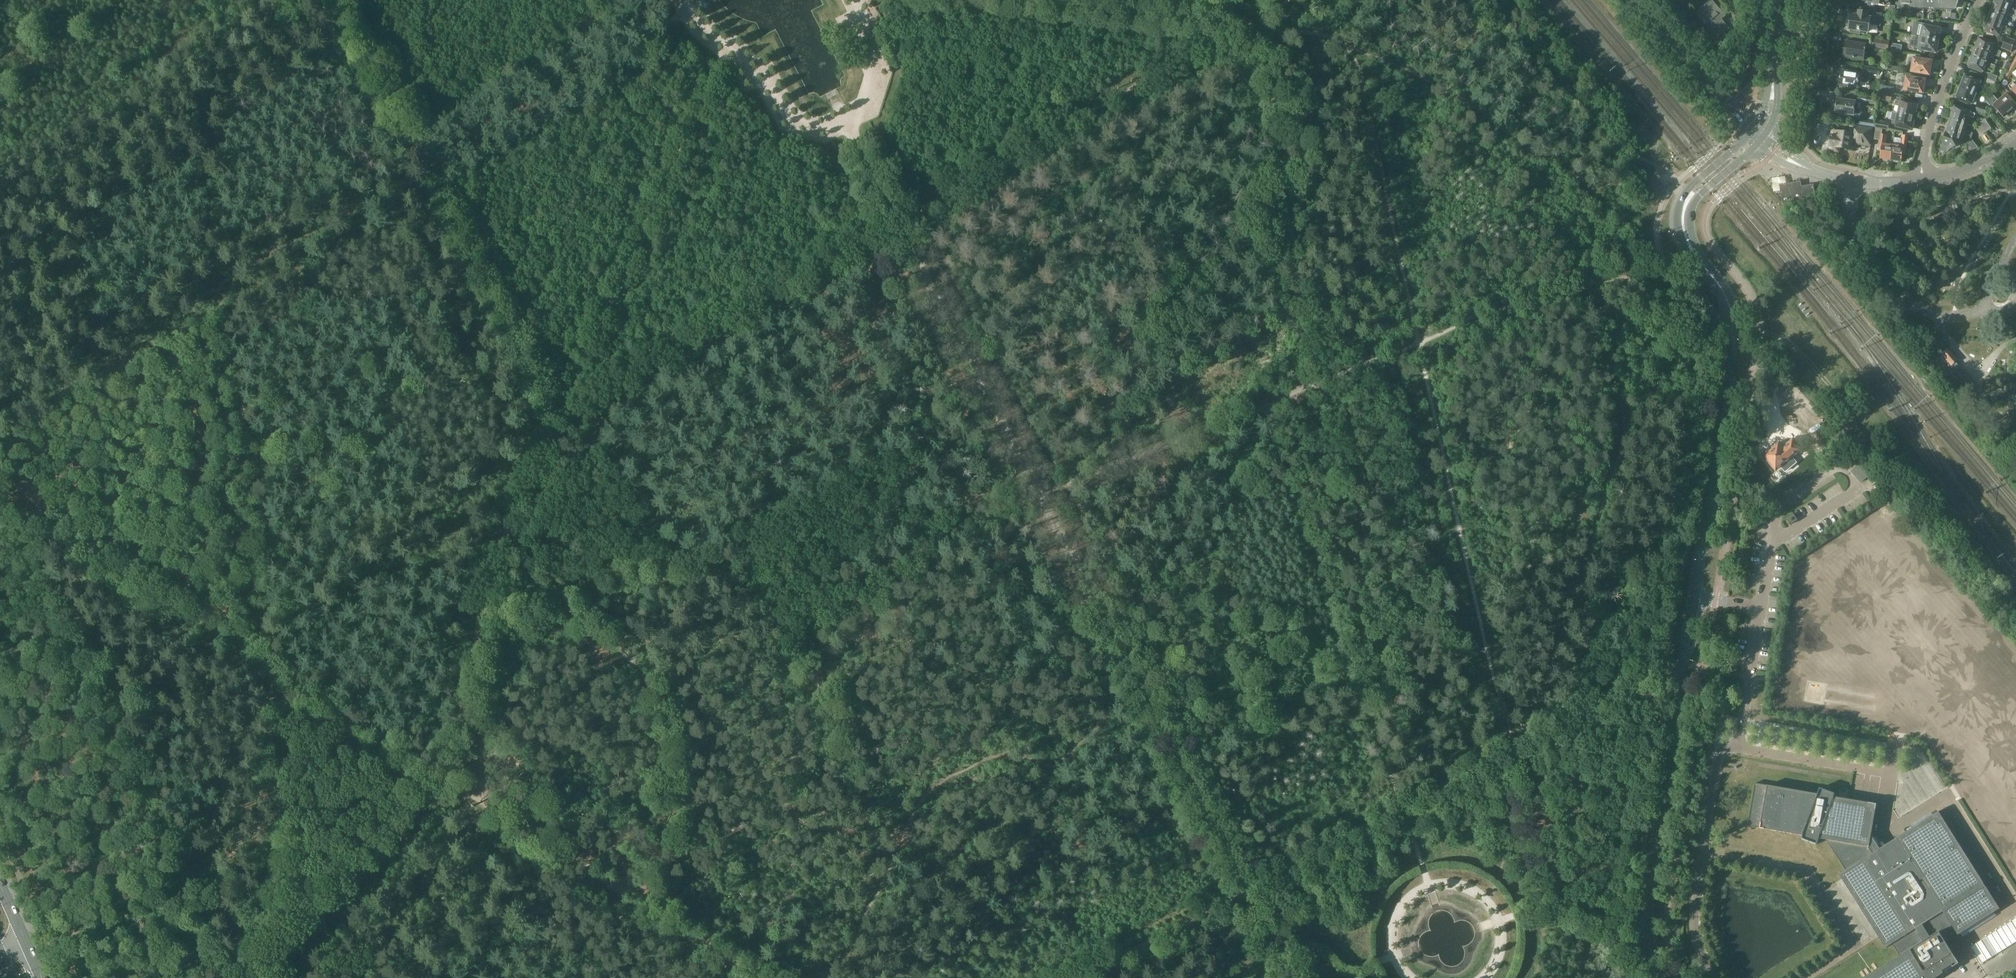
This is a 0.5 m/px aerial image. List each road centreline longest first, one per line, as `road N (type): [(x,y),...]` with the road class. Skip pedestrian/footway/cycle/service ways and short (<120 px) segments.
road 1 (track): [(1237,21),(563,409),(344,0)]
road 2 (track): [(478,609),(515,602),(561,616),(732,557),(760,568),(786,598),(893,577),(953,509),(1029,455),(1050,490),(1420,343)]
road 3 (track): [(859,0),(872,77),(862,109),(847,119),(855,138),(1050,490),(1277,953)]
road 4 (track): [(0,490),(758,977)]
road 5 (track): [(1354,37),(1543,905)]
road 6 (track): [(0,408),(691,11)]
road 7 (secondary): [(1662,977),(1645,928),(1647,896),(1733,326),(1711,275)]
road 8 (track): [(478,609),(725,42)]
road 9 (track): [(786,598),(791,640),(835,715),(833,760),(787,810),(726,832),(690,837),(658,812),(654,833),(638,845),(605,977)]
road 10 (track): [(250,977),(173,856),(15,499)]
road 11 (track): [(1300,385),(1285,454),(1429,887)]
road 12 (track): [(478,609),(455,724),(430,768),(250,977)]
road 13 (track): [(219,281),(264,540),(271,664)]
road 14 (track): [(44,928),(92,936),(113,928),(208,827),(271,664)]
road 15 (track): [(1402,806),(1081,977)]
road 16 (track): [(250,977),(276,925),(285,882),(271,664)]
road 17 (track): [(1063,762),(1003,755),(942,778),(900,838),(799,823),(787,810)]
road 18 (track): [(1402,806),(1658,667),(1684,669)]
road 19 (track): [(219,281),(217,105),(236,0)]
road 20 (track): [(1490,0),(1610,143),(1662,166)]
road 21 (track): [(1354,659),(1323,664),(1244,646),(1134,674)]
road 22 (secondary): [(1753,129),(1676,211),(1683,247),(1711,275)]
road 23 (residential): [(1923,179),(1924,147),(1978,0)]
road 24 (track): [(1237,21),(1066,0)]
road 25 (secondary): [(1711,275),(1694,239),(1691,208),(1763,137)]
road 26 (tertiary): [(1643,0),(1753,129)]
road 27 (track): [(725,42),(789,113),(831,128),(847,119)]
road 28 (tertiary): [(1883,183),(1817,172),(1763,137)]

